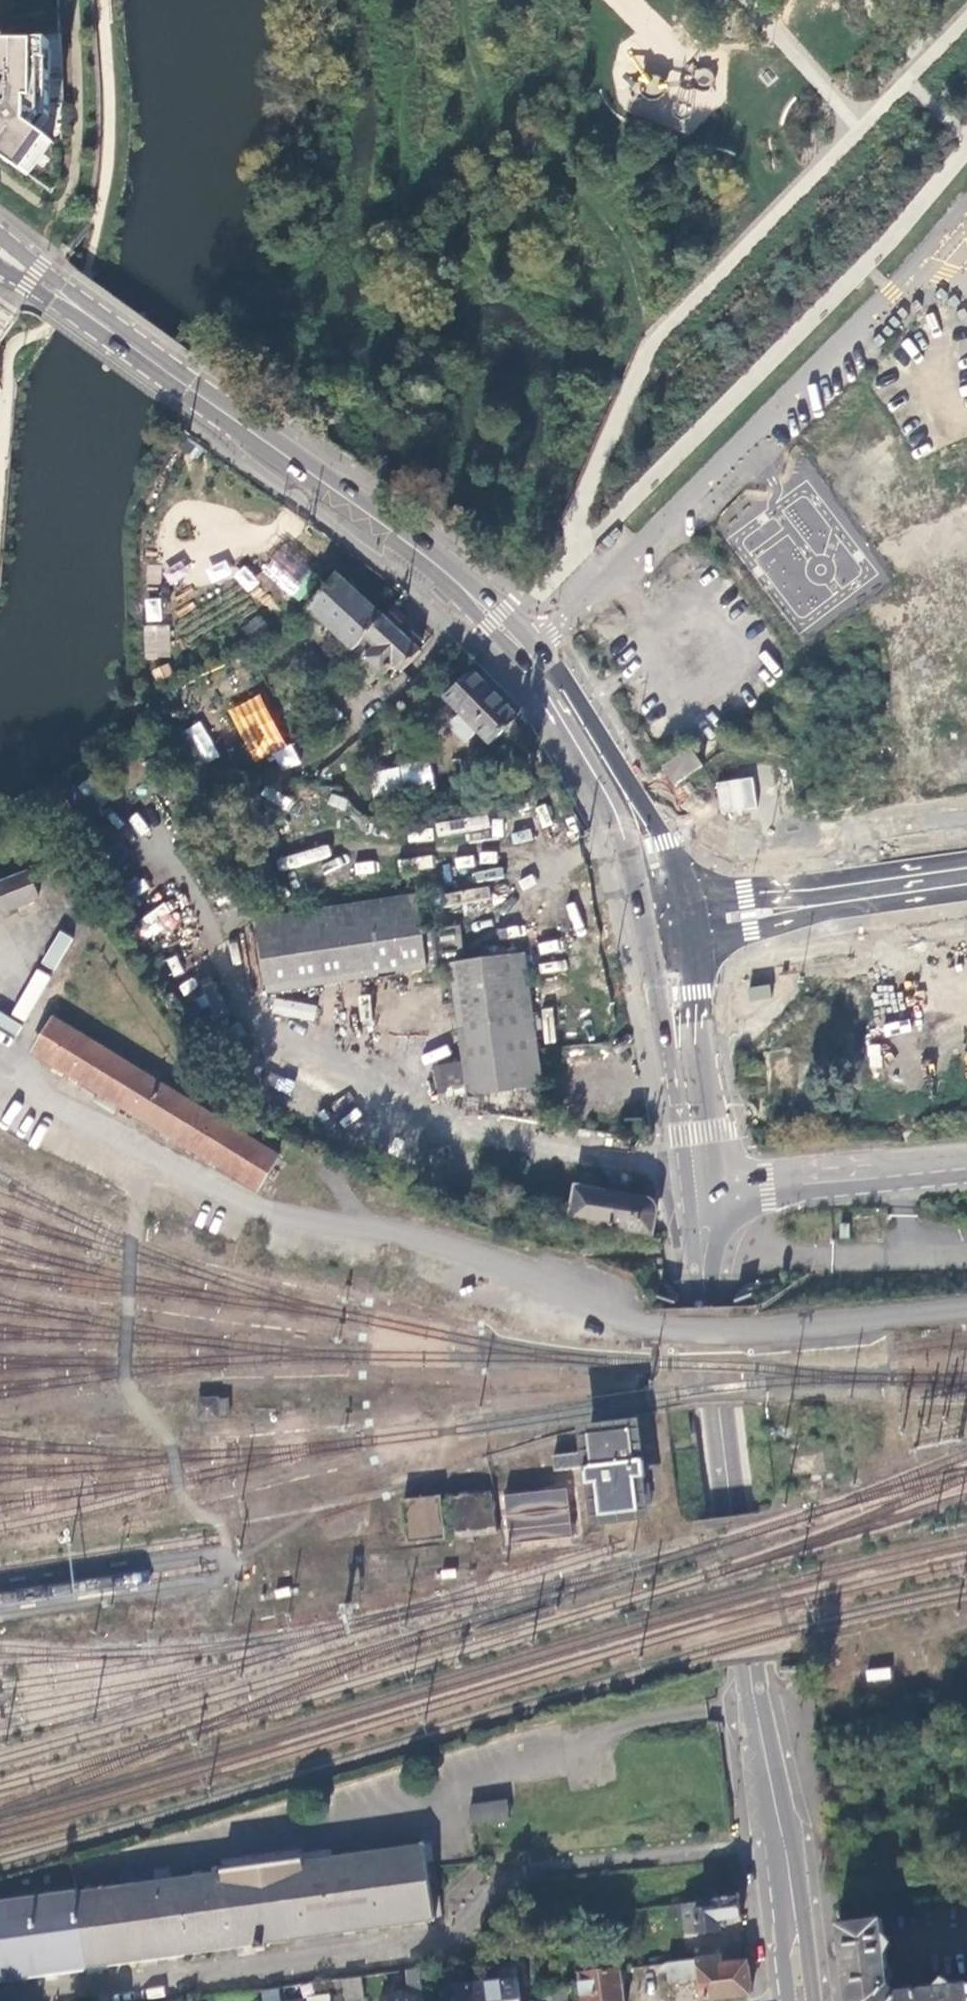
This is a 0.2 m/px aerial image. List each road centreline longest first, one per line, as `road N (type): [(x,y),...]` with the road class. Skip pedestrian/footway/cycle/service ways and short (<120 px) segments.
road 1 (secondary): [(662,912),(745,1657)]
road 2 (secondary): [(0,265),(424,569),(547,687)]
road 3 (secondary): [(528,644),(436,555),(0,236)]
road 4 (residential): [(966,211),(528,644)]
road 5 (tertiary): [(662,912),(966,874)]
road 6 (secondary): [(781,1920),(745,1664)]
road 7 (secondary): [(547,687),(635,836),(662,912)]

